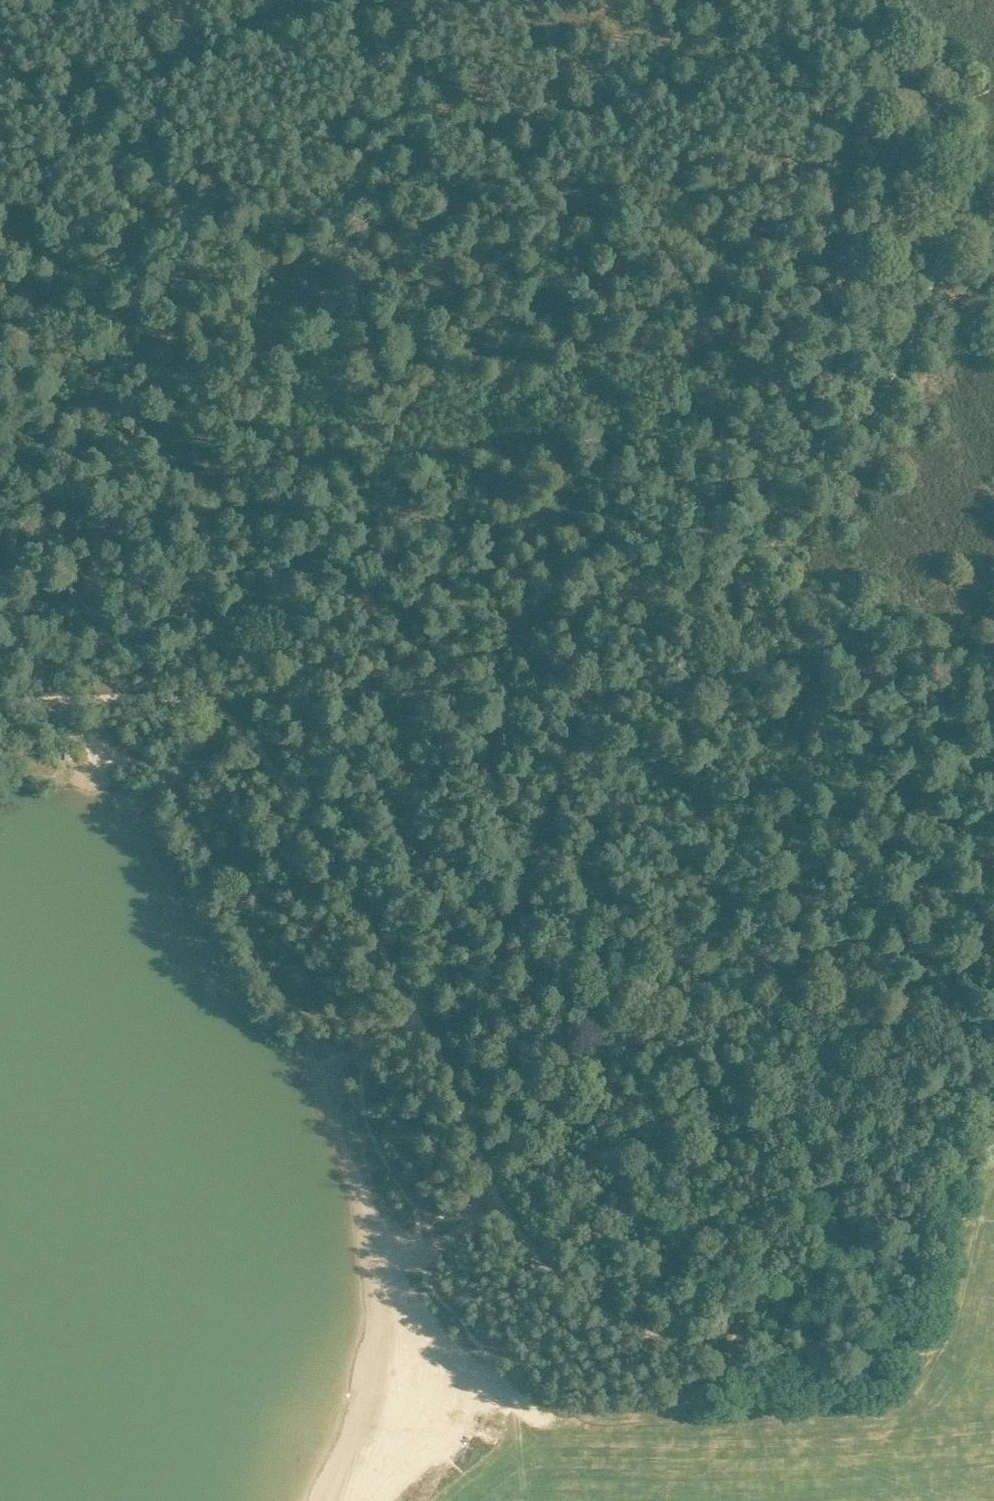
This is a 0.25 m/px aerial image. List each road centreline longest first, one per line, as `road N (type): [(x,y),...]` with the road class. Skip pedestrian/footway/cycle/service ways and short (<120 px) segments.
road 1 (track): [(0,704),(212,698)]
road 2 (track): [(527,1394),(420,1500)]

